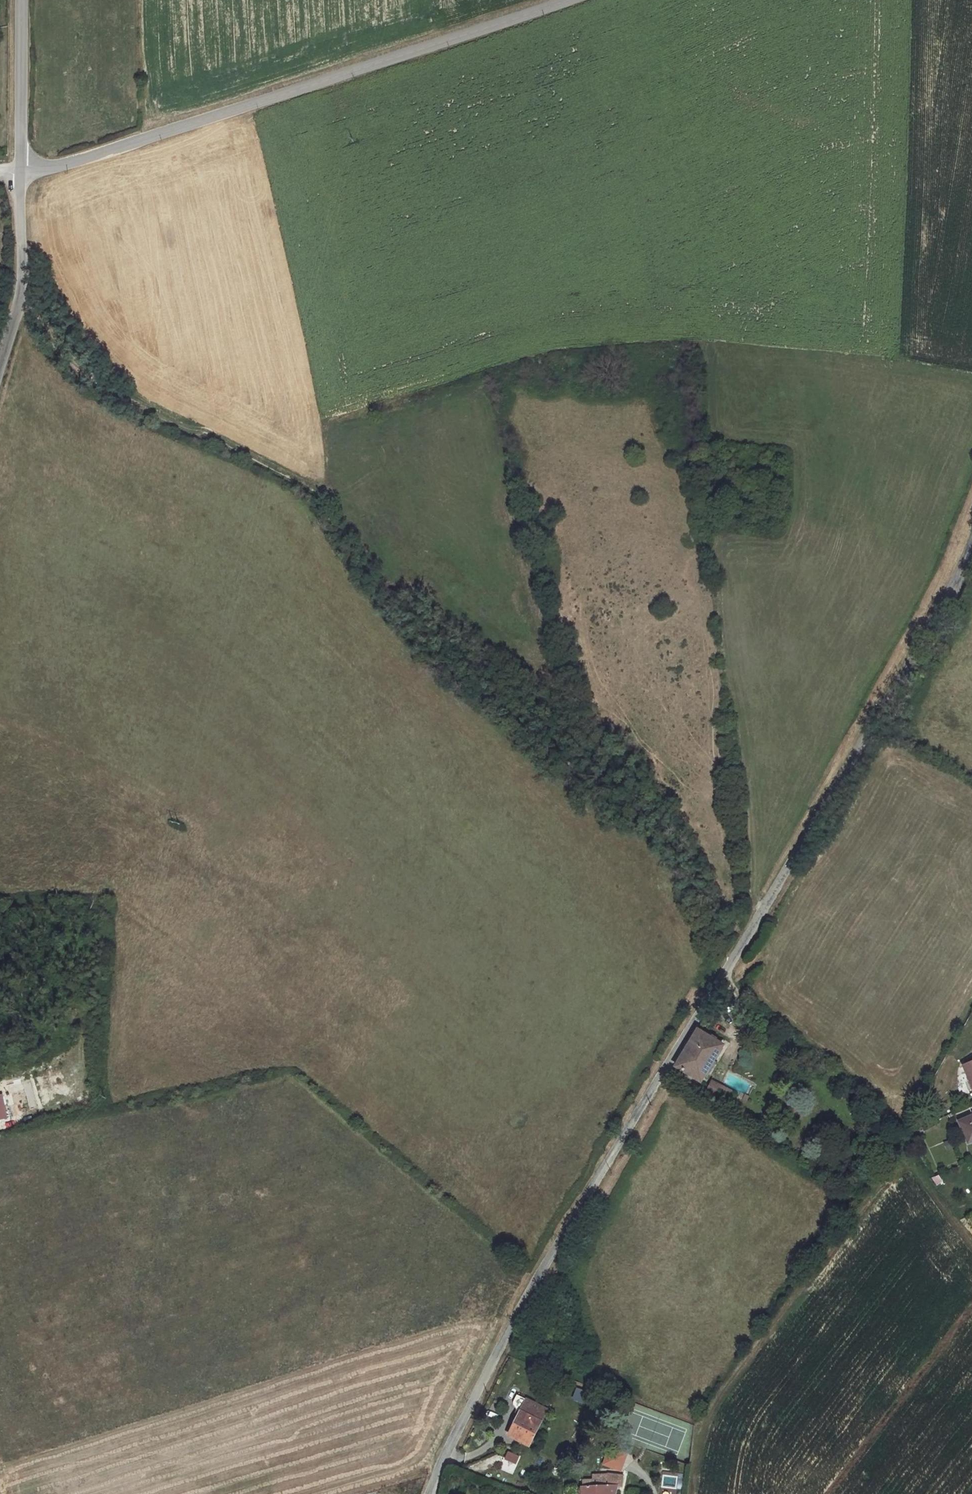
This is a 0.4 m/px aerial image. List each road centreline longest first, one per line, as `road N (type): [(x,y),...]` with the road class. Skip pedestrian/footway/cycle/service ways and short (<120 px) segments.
road 1 (unclassified): [(428,1493),(565,1228),(775,893),(971,544)]
road 2 (unclassified): [(568,0),(22,172)]
road 3 (track): [(22,301),(69,361),(111,392),(310,487)]
road 4 (unclassified): [(22,172),(22,301),(0,367)]
road 5 (unclassified): [(23,0),(22,172)]

